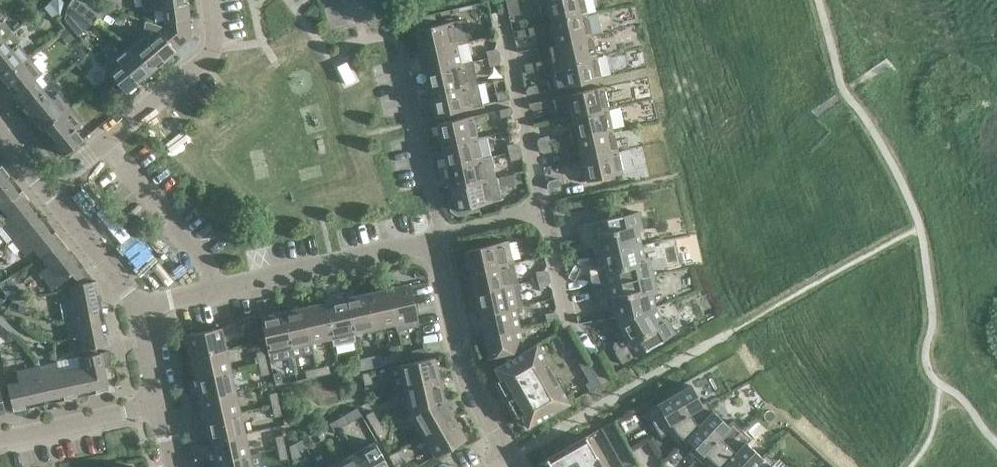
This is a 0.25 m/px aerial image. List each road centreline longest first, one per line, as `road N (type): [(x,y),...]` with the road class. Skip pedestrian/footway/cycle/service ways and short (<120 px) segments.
road 1 (residential): [(144,308),(441,237)]
road 2 (residential): [(51,190),(199,73),(215,40),(214,0)]
road 3 (residential): [(515,459),(475,388),(441,237)]
road 4 (residential): [(543,209),(502,21)]
road 5 (residential): [(441,237),(406,72)]
road 6 (residential): [(163,403),(0,440)]
road 7 (residential): [(144,308),(51,190)]

